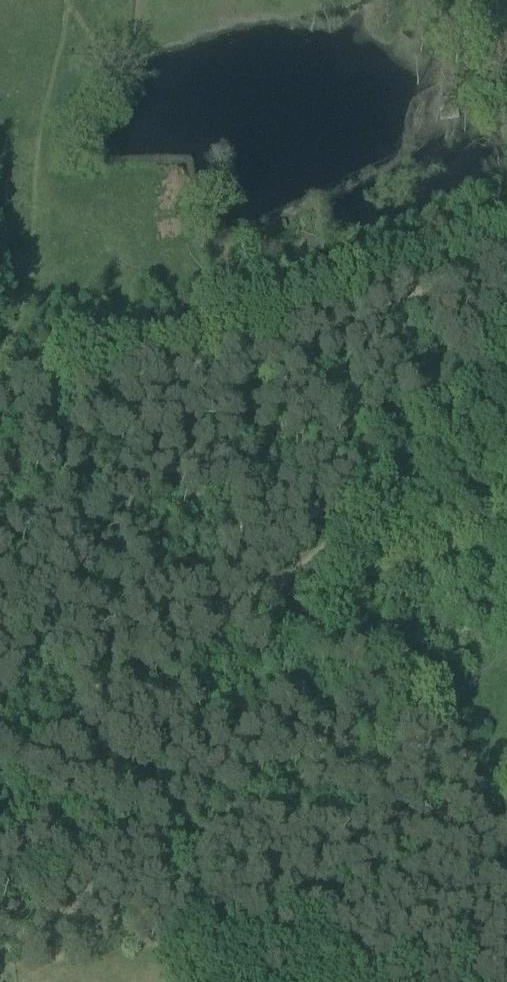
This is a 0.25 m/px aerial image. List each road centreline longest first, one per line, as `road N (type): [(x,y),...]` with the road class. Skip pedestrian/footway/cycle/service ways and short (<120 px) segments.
road 1 (track): [(305,830),(412,820),(487,800),(474,773),(406,731),(275,585)]
road 2 (track): [(0,402),(144,381),(356,317)]
road 3 (track): [(275,585),(343,533),(375,489),(390,412),(356,317)]
road 4 (track): [(0,876),(305,830)]
road 5 (track): [(0,742),(227,616)]
road 6 (track): [(356,317),(506,261)]
road 7 (track): [(305,830),(319,981)]

